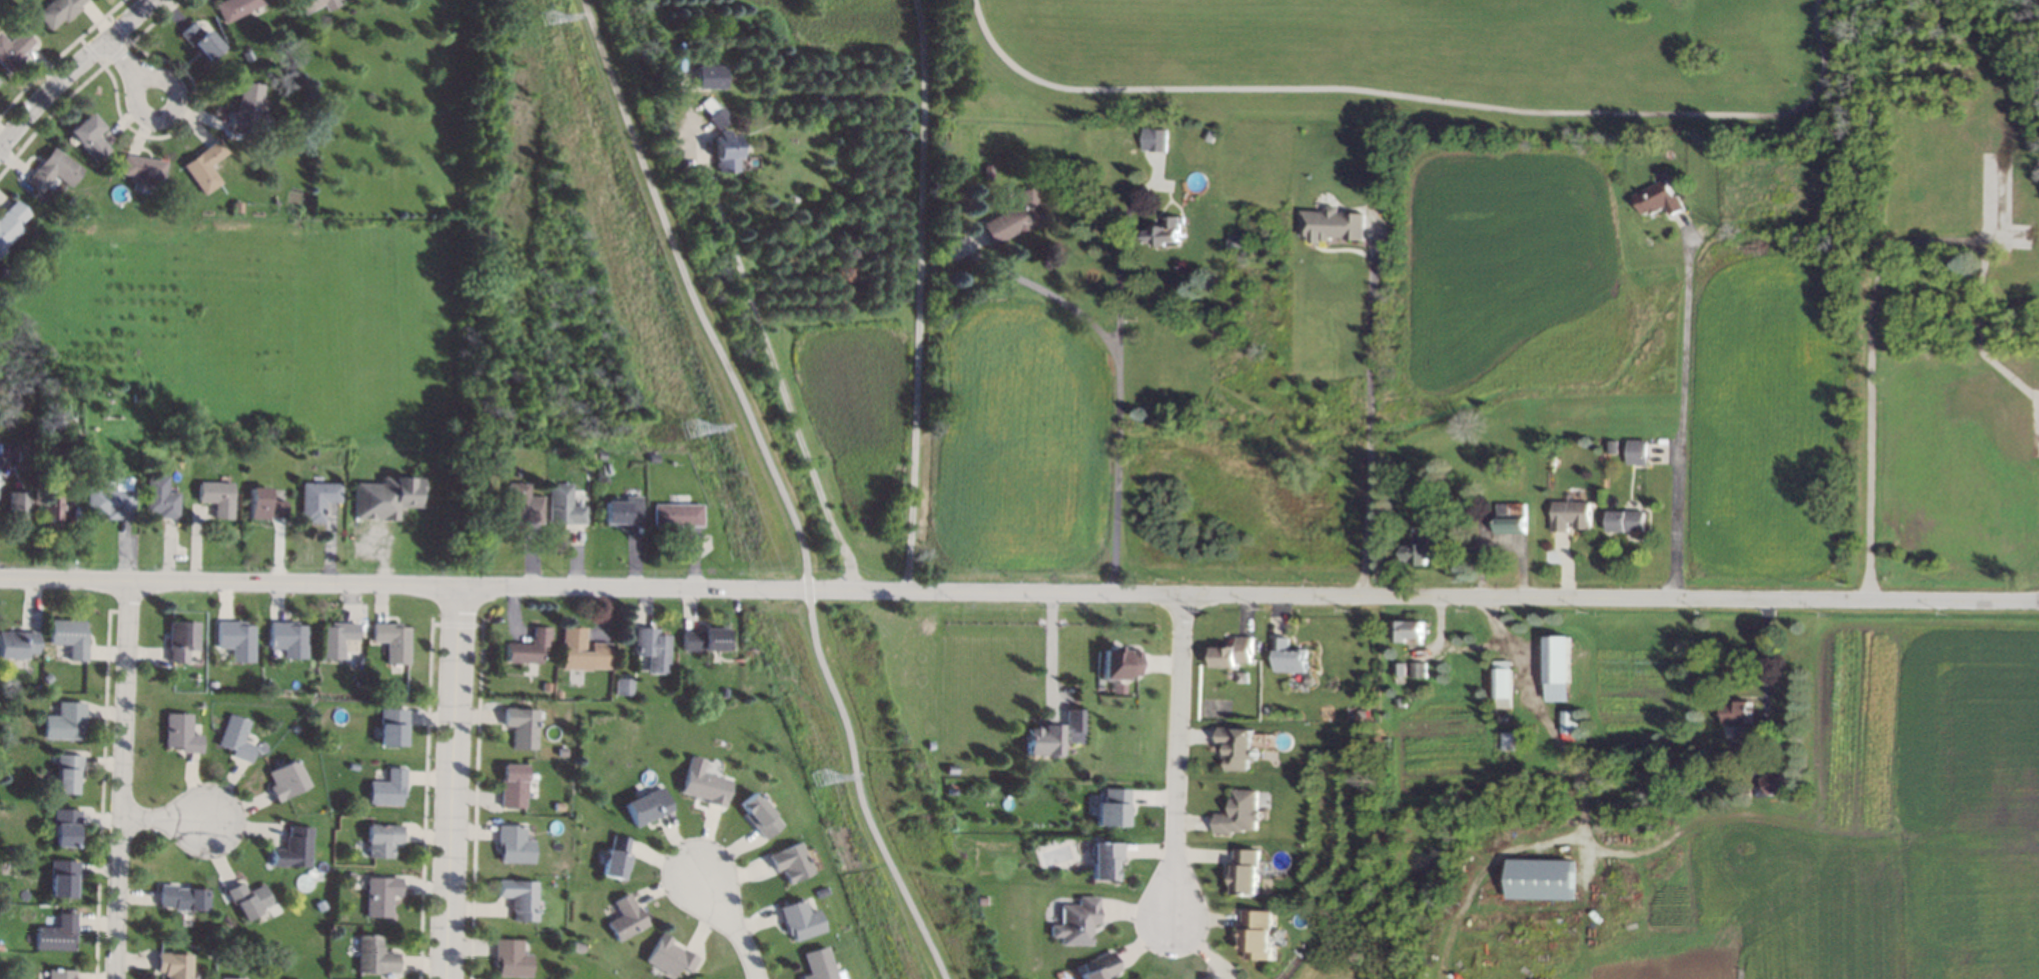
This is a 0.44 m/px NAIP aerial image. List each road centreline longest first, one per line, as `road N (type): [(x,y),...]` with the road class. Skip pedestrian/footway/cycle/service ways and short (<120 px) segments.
road 1 (tertiary): [(0,579),(2038,603)]
road 2 (residential): [(130,581),(117,978)]
road 3 (tertiary): [(464,590),(445,978)]
road 4 (residential): [(1181,592),(1174,913)]
road 5 (residential): [(0,152),(151,0)]
road 6 (residential): [(132,66),(147,115),(174,110),(170,82),(132,66)]
road 7 (residential): [(754,978),(741,934),(694,865)]

